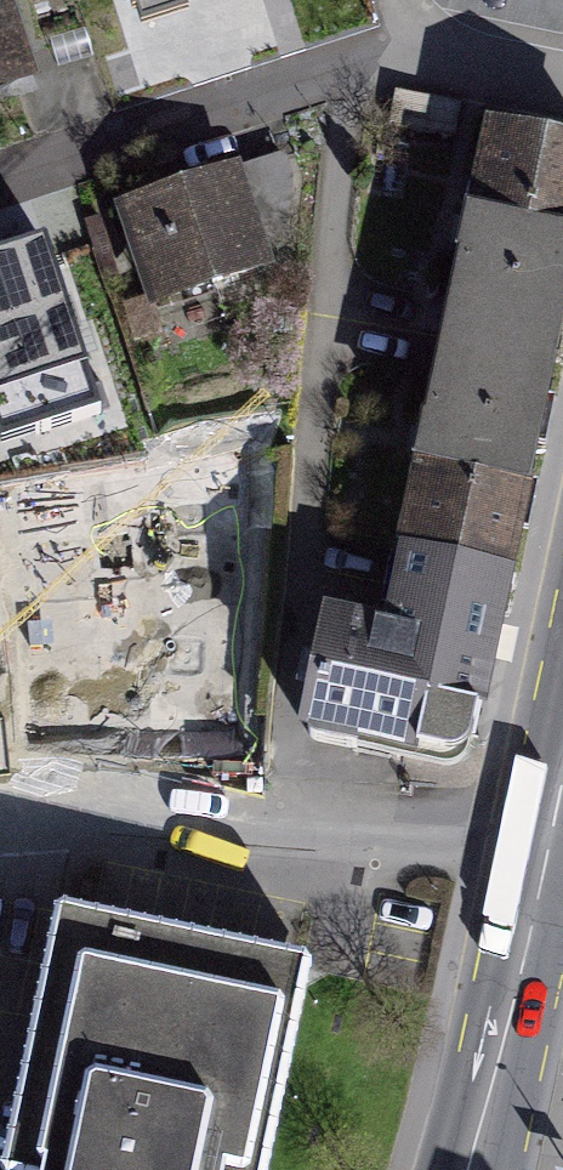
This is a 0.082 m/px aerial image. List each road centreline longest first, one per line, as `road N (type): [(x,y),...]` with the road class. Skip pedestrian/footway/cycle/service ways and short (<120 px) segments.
road 1 (residential): [(562,85),(424,57),(359,54),(0,173)]
road 2 (residential): [(0,803),(124,801),(351,816),(543,865)]
road 3 (secondary): [(543,865),(473,1169)]

